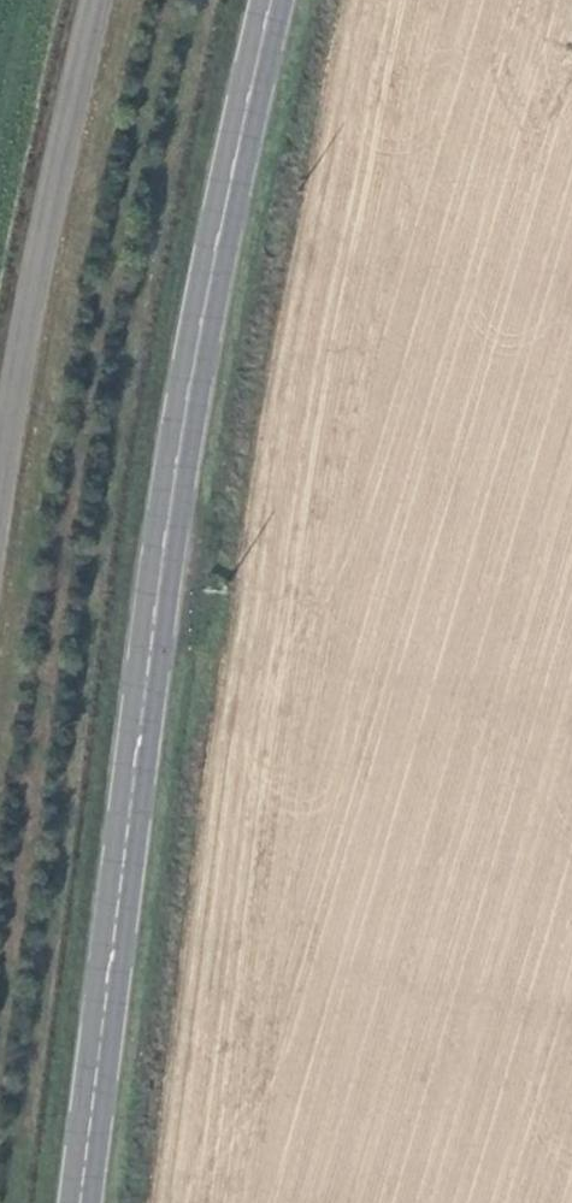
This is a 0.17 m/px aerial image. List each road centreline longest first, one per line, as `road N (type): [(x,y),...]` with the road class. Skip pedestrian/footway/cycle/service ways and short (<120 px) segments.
road 1 (primary): [(85,1202),(175,496),(278,0)]
road 2 (unclassified): [(0,524),(101,0)]

